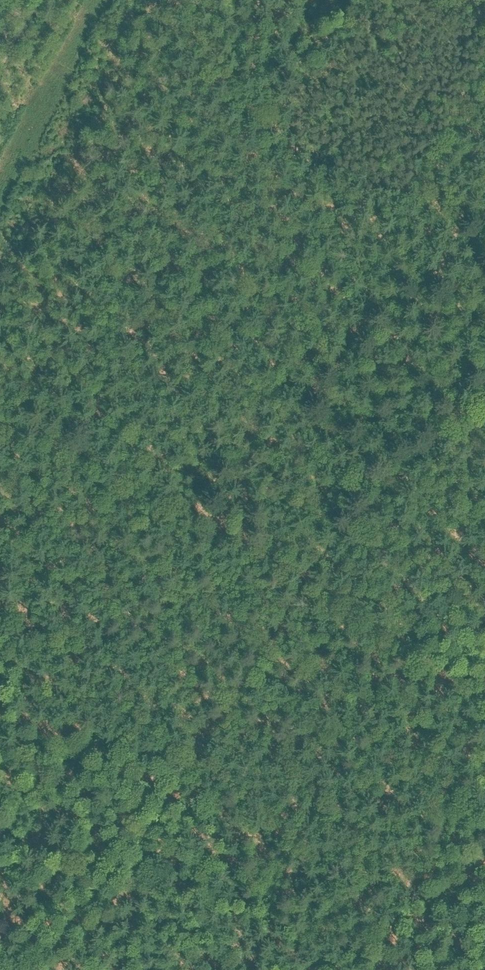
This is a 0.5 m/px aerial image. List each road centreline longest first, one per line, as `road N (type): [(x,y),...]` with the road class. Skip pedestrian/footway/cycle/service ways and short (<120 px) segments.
road 1 (track): [(484,399),(356,520),(156,821),(33,969)]
road 2 (track): [(484,709),(319,571),(0,412)]

